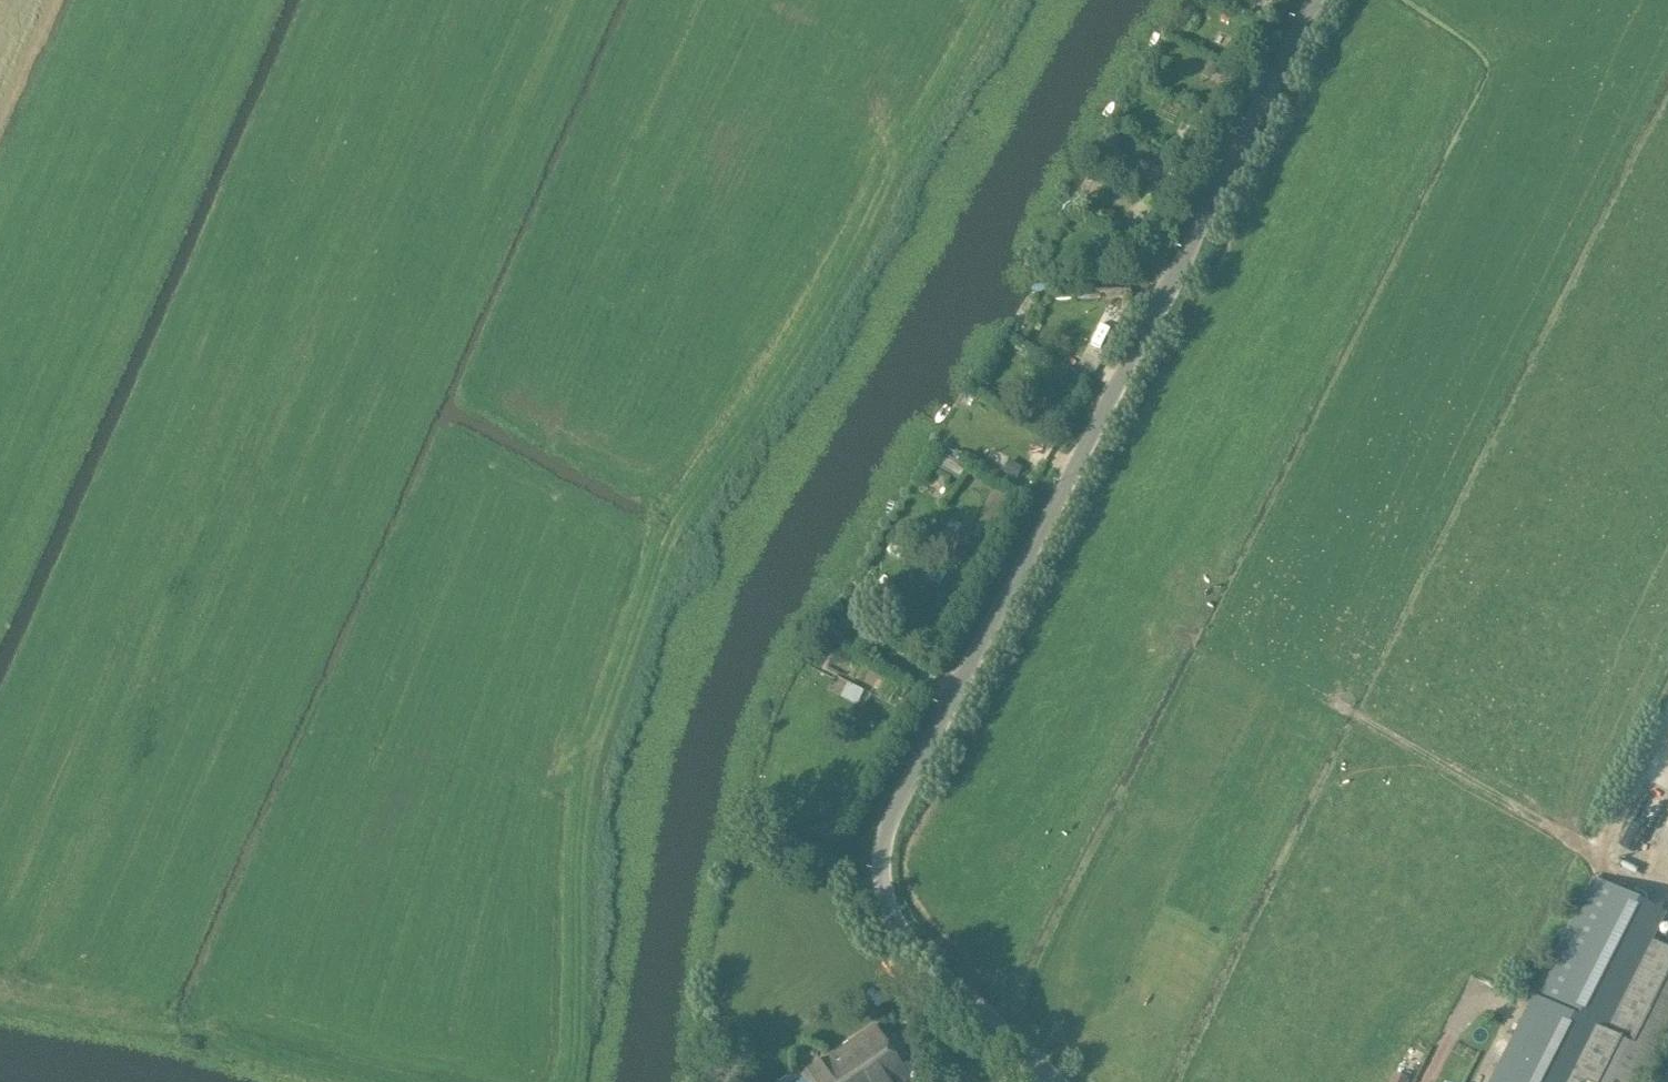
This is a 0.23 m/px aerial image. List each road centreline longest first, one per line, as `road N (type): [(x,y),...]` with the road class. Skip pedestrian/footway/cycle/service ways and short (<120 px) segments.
road 1 (track): [(971,0),(807,316),(675,522),(592,736),(560,1081)]
road 2 (unclassified): [(935,977),(887,916),(873,877),(894,813),(1314,0)]
road 3 (track): [(374,1081),(281,1066),(189,1032),(0,1003)]
road 4 (unclassified): [(935,977),(1057,1081)]
road 5 (track): [(1603,854),(1667,722)]

